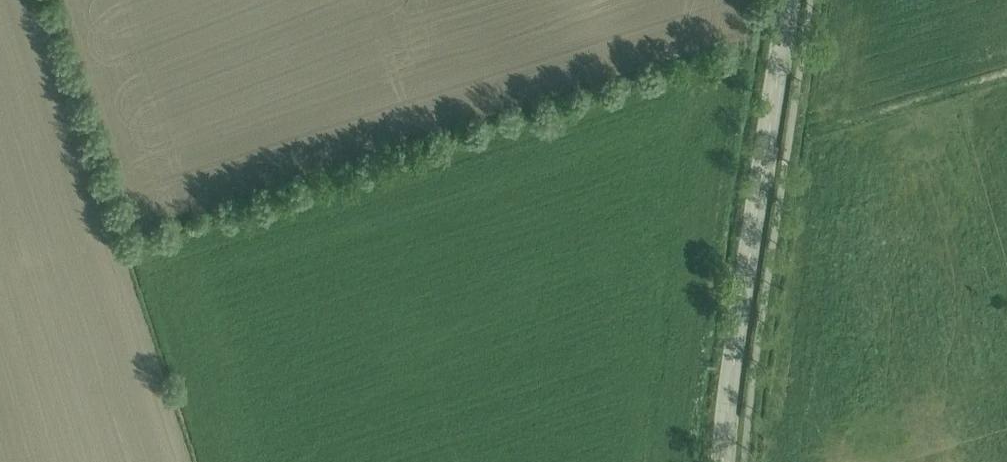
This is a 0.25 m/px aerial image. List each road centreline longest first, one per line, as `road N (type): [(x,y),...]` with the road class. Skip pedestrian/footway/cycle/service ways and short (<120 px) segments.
road 1 (tertiary): [(726,461),(791,0)]

